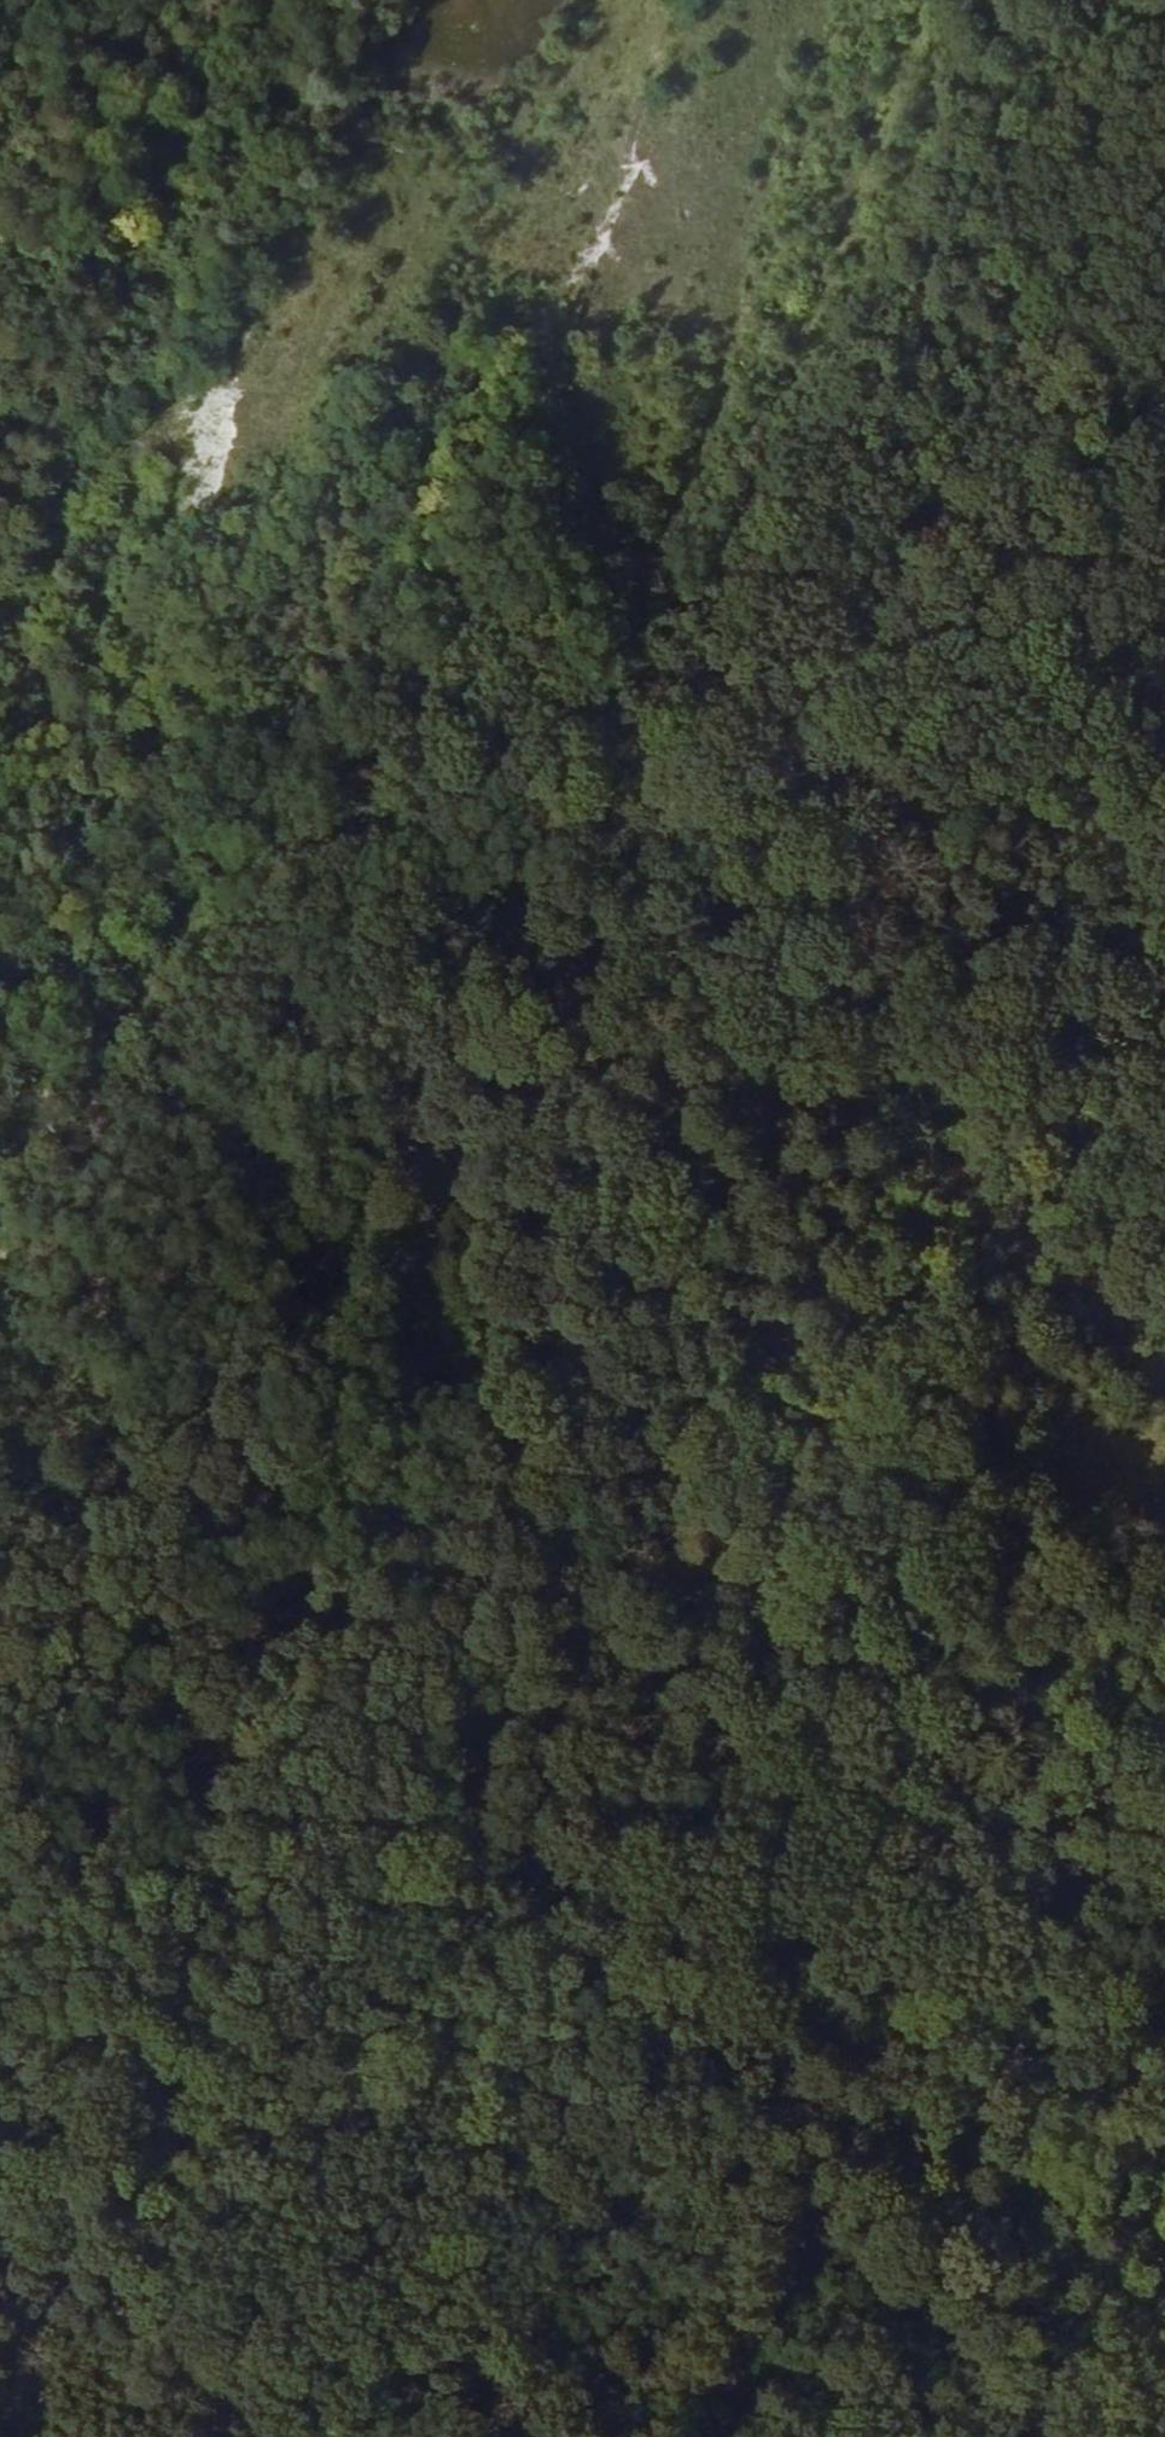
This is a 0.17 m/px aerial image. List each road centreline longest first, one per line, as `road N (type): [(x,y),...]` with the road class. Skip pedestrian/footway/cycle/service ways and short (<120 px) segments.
road 1 (track): [(1045,2302),(1150,2071),(1164,2056)]
road 2 (track): [(1164,2393),(1045,2302)]

